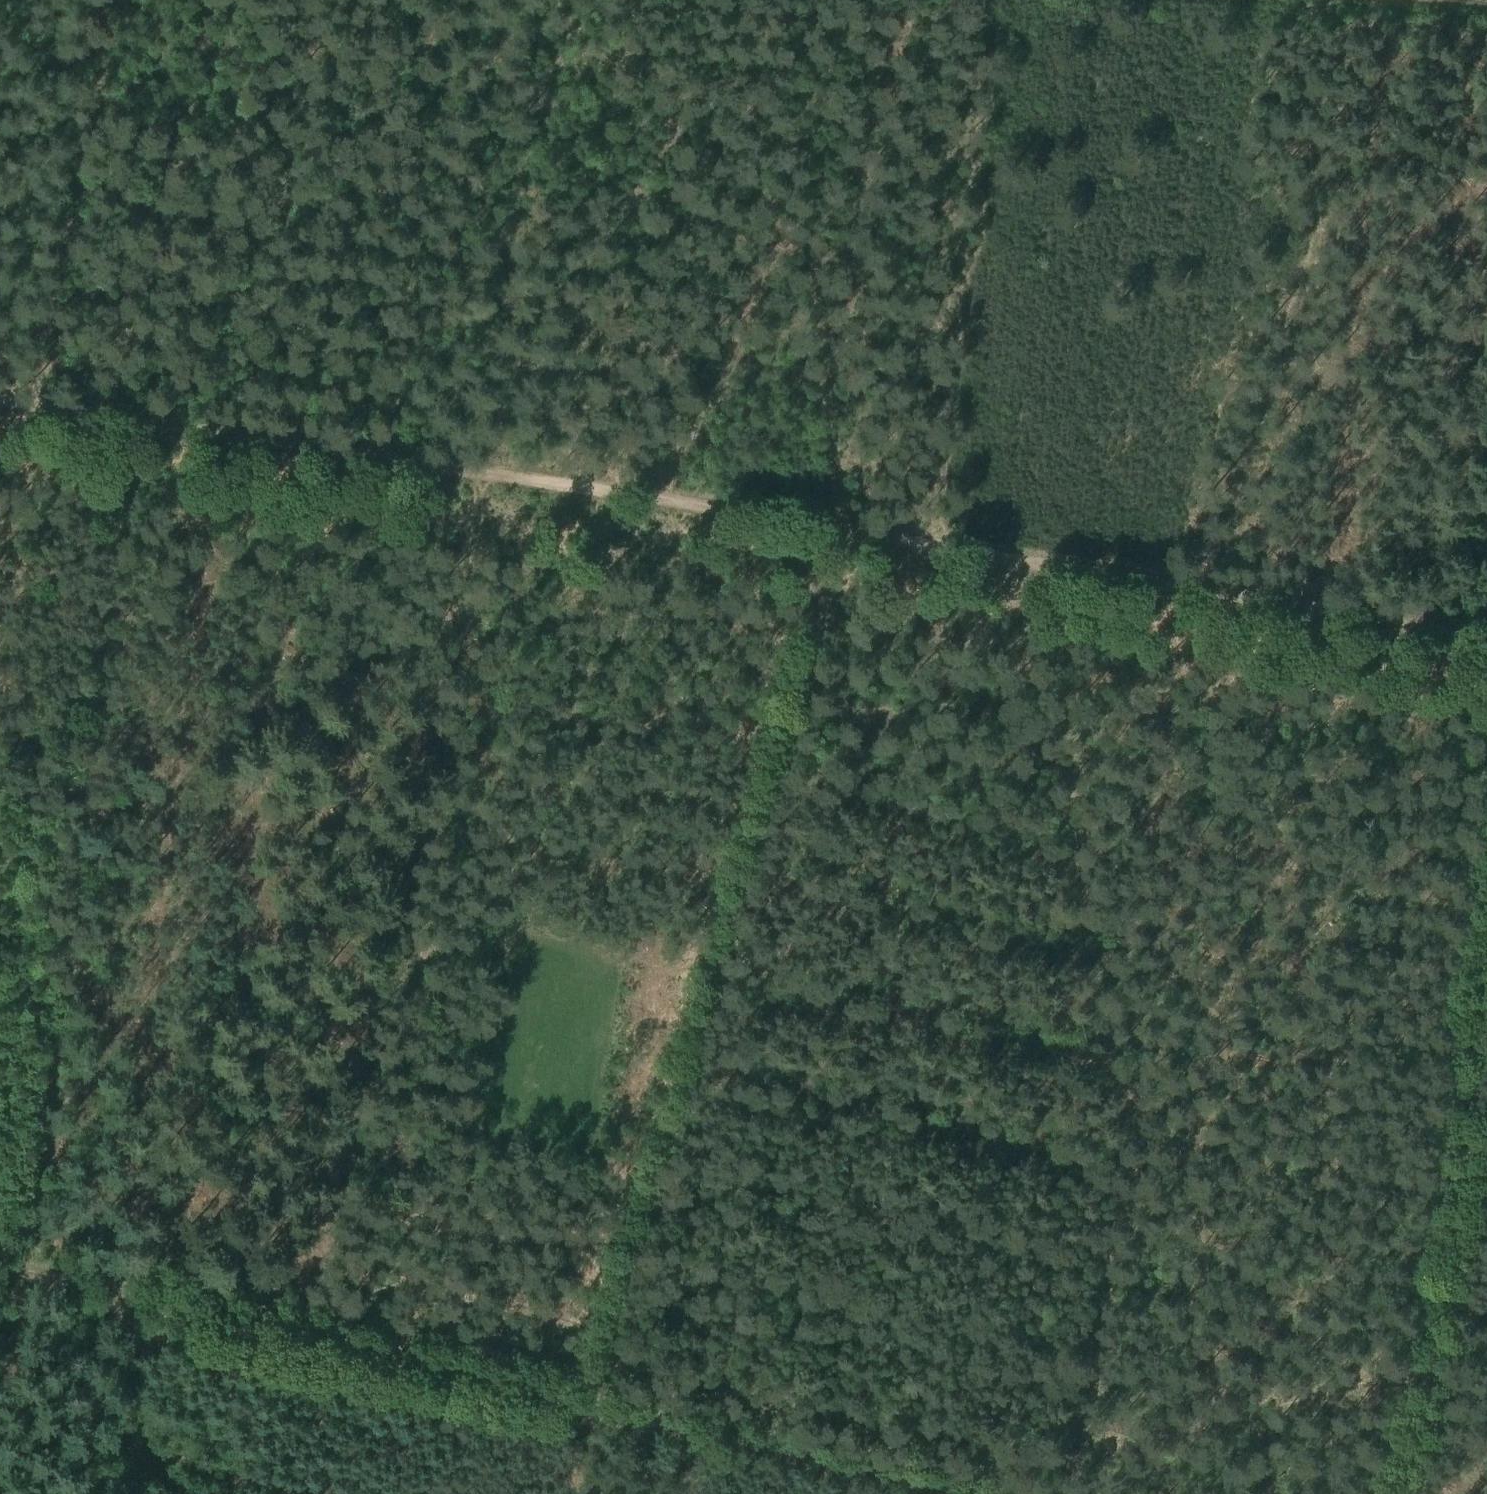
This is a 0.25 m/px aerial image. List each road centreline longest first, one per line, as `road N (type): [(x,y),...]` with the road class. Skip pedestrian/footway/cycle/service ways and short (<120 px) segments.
road 1 (track): [(1486,637),(0,400)]
road 2 (track): [(0,1267),(973,1493)]

